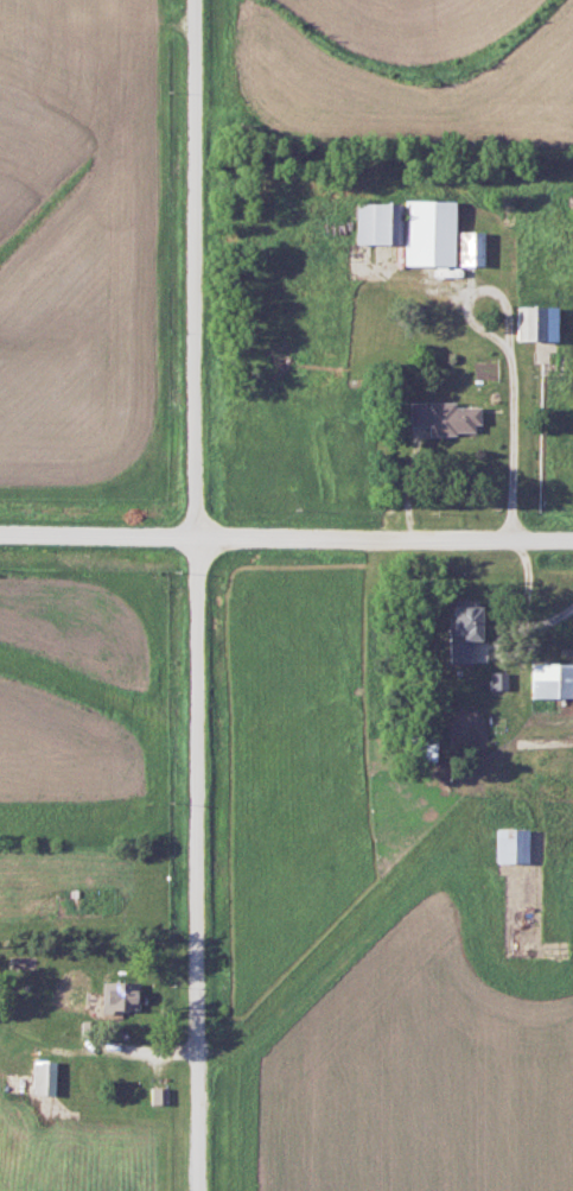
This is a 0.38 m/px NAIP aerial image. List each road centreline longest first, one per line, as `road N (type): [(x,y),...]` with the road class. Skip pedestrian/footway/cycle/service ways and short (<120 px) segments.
road 1 (residential): [(203,1190),(208,600),(197,0)]
road 2 (tertiary): [(572,541),(0,539)]

